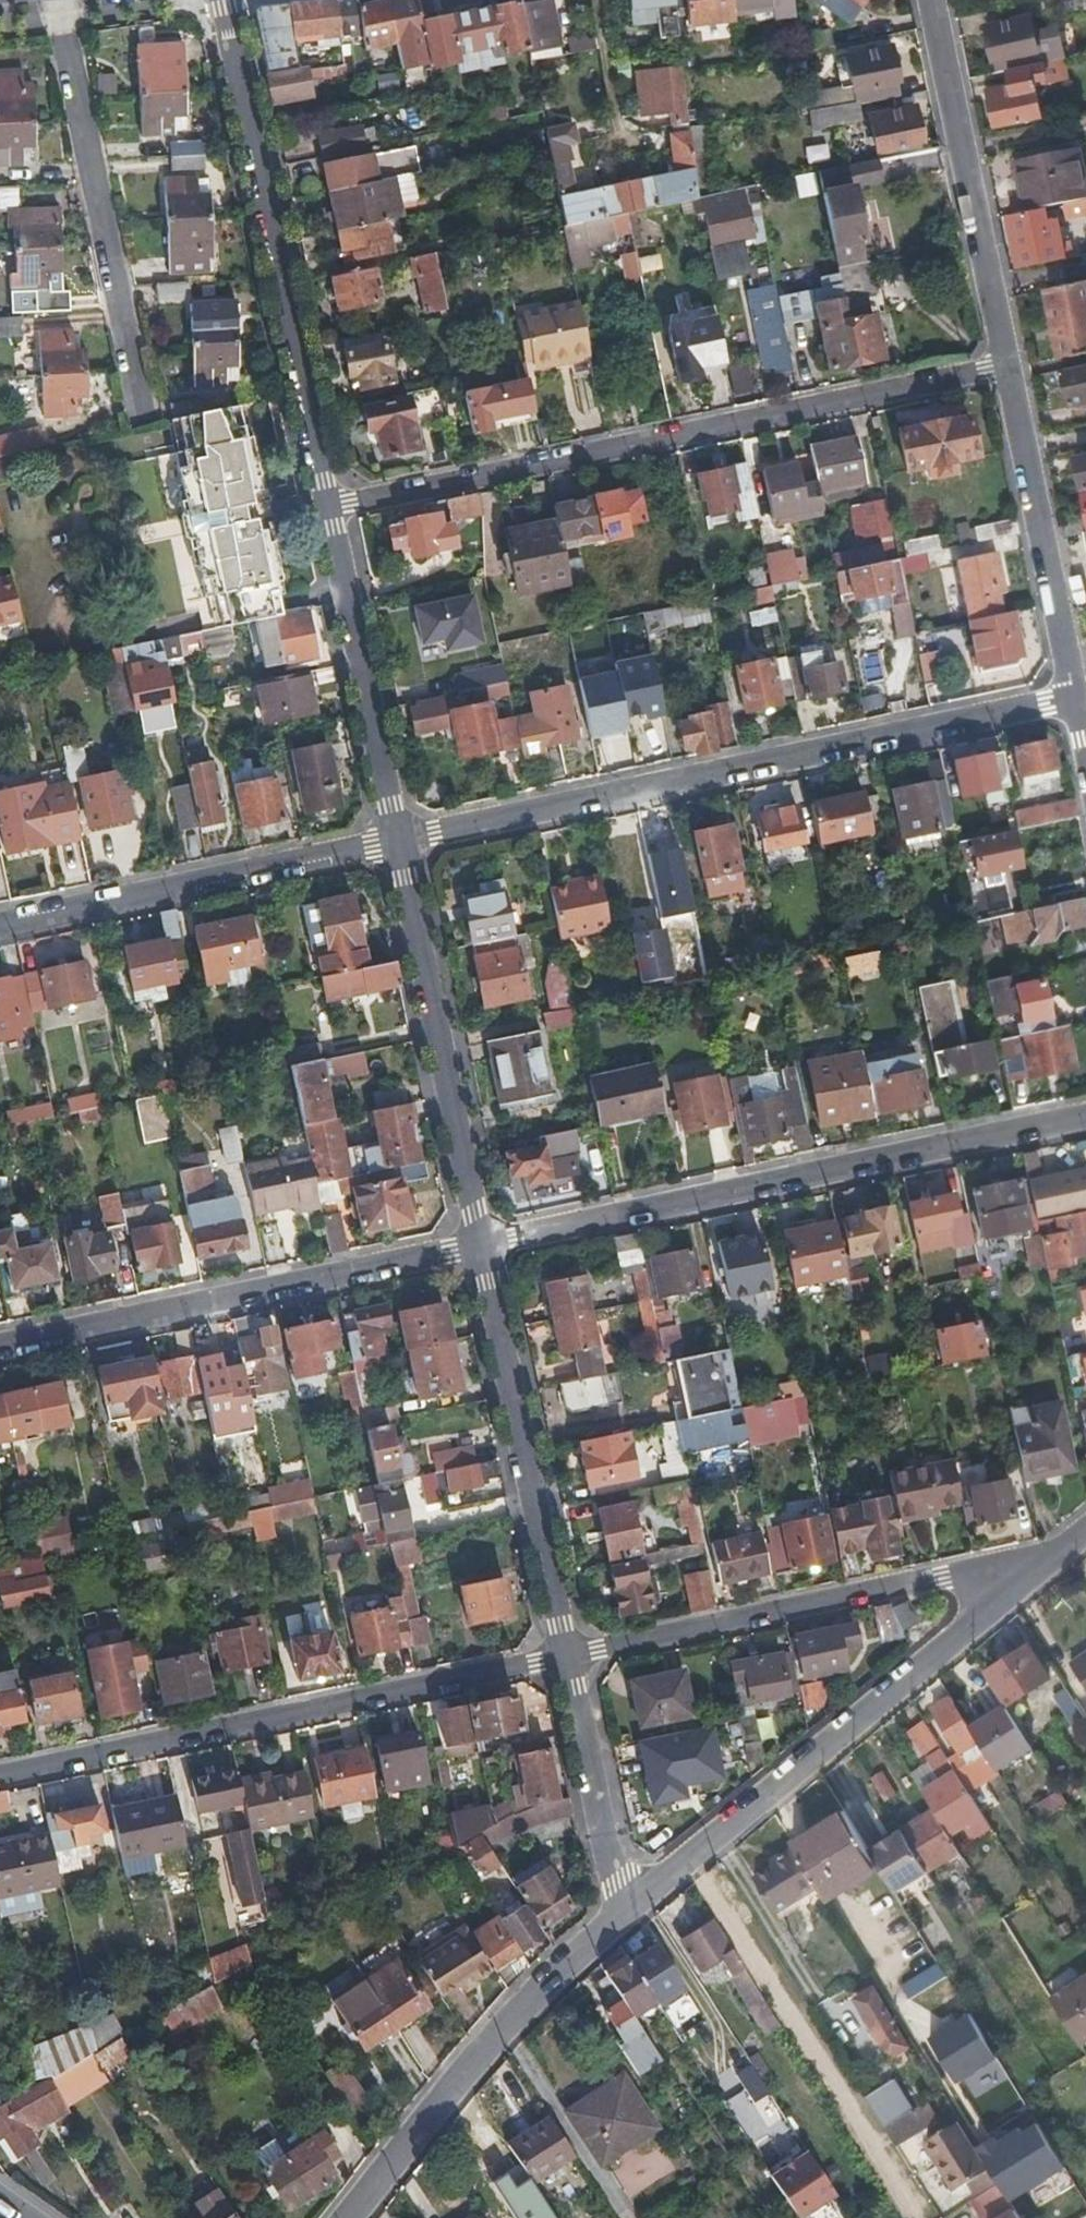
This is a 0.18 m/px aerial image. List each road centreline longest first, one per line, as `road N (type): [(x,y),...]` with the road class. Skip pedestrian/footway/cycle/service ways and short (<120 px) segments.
road 1 (residential): [(328,507),(1004,367)]
road 2 (residential): [(1071,699),(398,841)]
road 3 (residential): [(1085,1116),(481,1247)]
road 4 (residential): [(568,1659),(0,1779)]
road 5 (residential): [(1051,1558),(618,1911)]
road 6 (residential): [(224,0),(328,507)]
road 7 (residential): [(1051,1558),(568,1659)]
road 8 (residential): [(481,1247),(0,1348)]
road 9 (residential): [(143,416),(60,0)]
road 10 (residential): [(481,1247),(568,1659)]
road 11 (residential): [(398,841),(481,1247)]
road 12 (residential): [(618,1911),(466,2070),(348,2217)]
road 13 (residential): [(398,841),(0,926)]
road 14 (residential): [(932,0),(1004,367)]
road 15 (residential): [(328,507),(398,841)]
road 16 (residential): [(1004,367),(1071,699)]
road 17 (residential): [(568,1659),(618,1911)]

